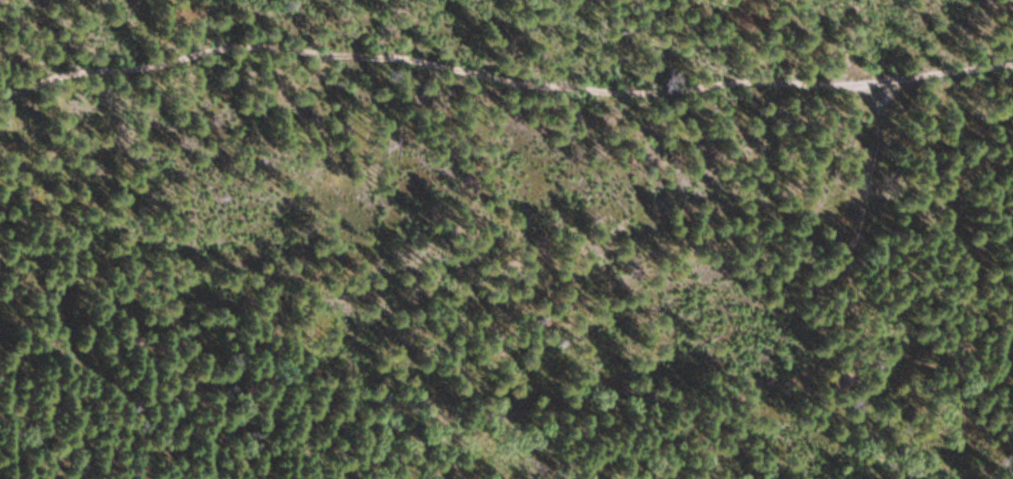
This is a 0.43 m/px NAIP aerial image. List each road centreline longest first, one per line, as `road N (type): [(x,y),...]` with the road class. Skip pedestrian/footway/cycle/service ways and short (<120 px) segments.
road 1 (track): [(1012,64),(859,82),(622,94),(411,58),(221,47),(150,65),(70,72),(0,96)]
road 2 (track): [(883,79),(844,283),(854,333),(849,386),(872,443),(920,474),(961,478)]

